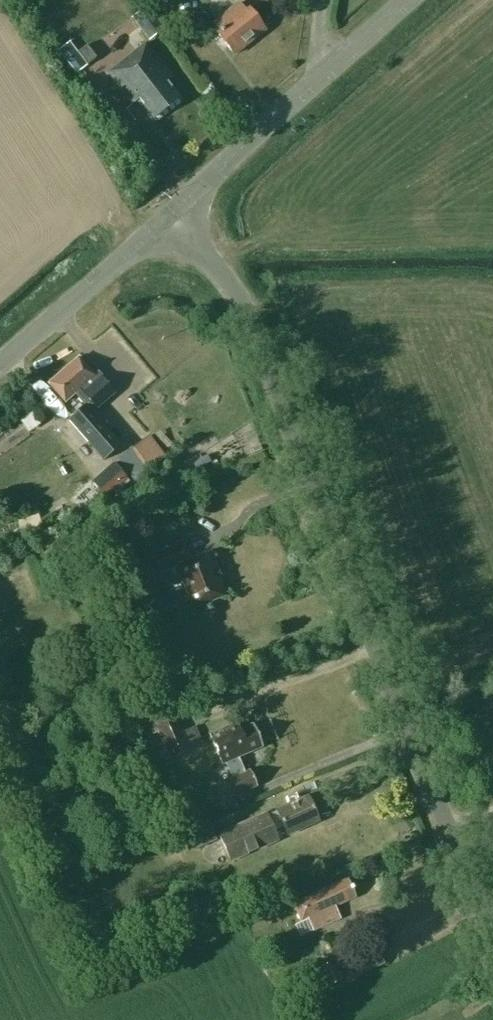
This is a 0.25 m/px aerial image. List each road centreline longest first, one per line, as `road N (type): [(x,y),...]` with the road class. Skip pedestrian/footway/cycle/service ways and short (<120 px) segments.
road 1 (tertiary): [(492,925),(396,700),(248,316),(169,216)]
road 2 (tertiary): [(169,216),(404,0)]
road 3 (tertiary): [(0,362),(169,216)]

